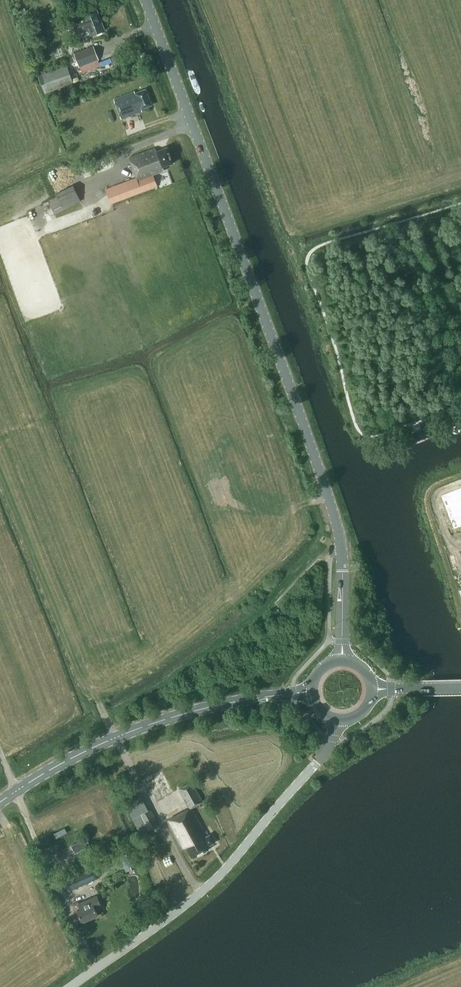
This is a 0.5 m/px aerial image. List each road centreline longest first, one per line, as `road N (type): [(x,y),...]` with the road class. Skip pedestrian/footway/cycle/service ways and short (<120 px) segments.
road 1 (tertiary): [(341,662),(342,542),(145,0)]
road 2 (unclassified): [(74,986),(226,870),(314,766),(339,718)]
road 3 (tertiary): [(0,806),(63,764),(164,720),(314,692)]

